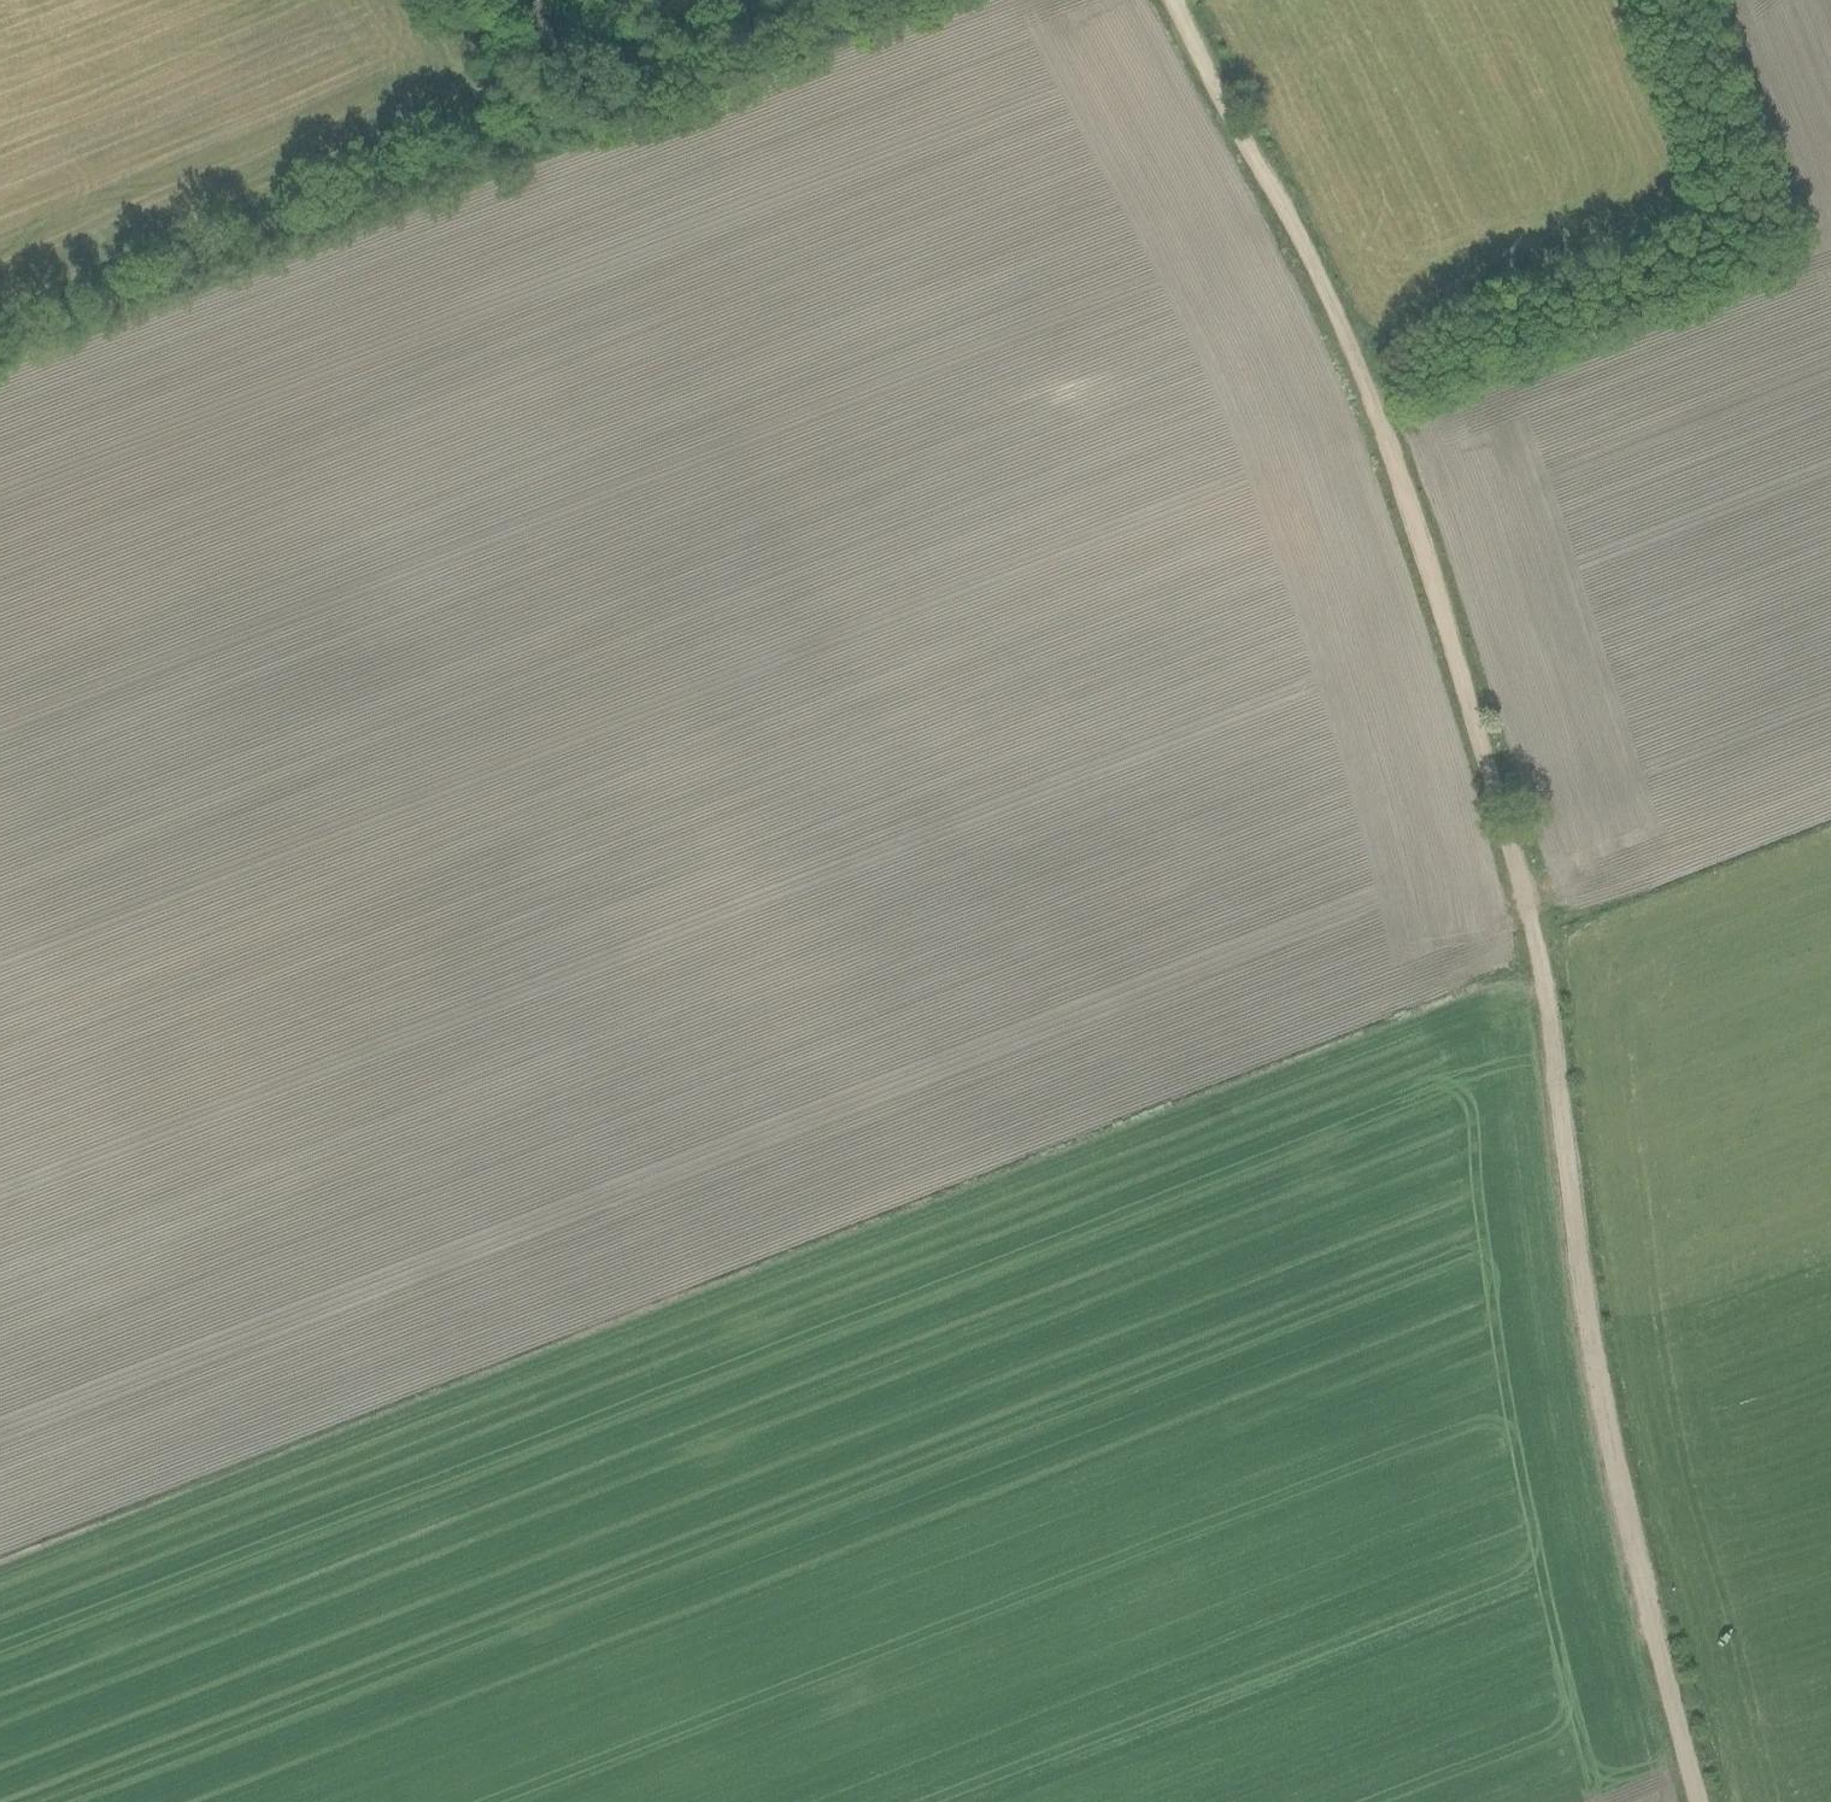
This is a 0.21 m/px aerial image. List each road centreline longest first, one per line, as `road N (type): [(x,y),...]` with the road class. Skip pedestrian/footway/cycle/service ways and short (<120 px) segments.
road 1 (track): [(1701,1801),(1605,1422),(1556,1046),(1519,871),(1421,544),(1356,373),(1173,0)]

